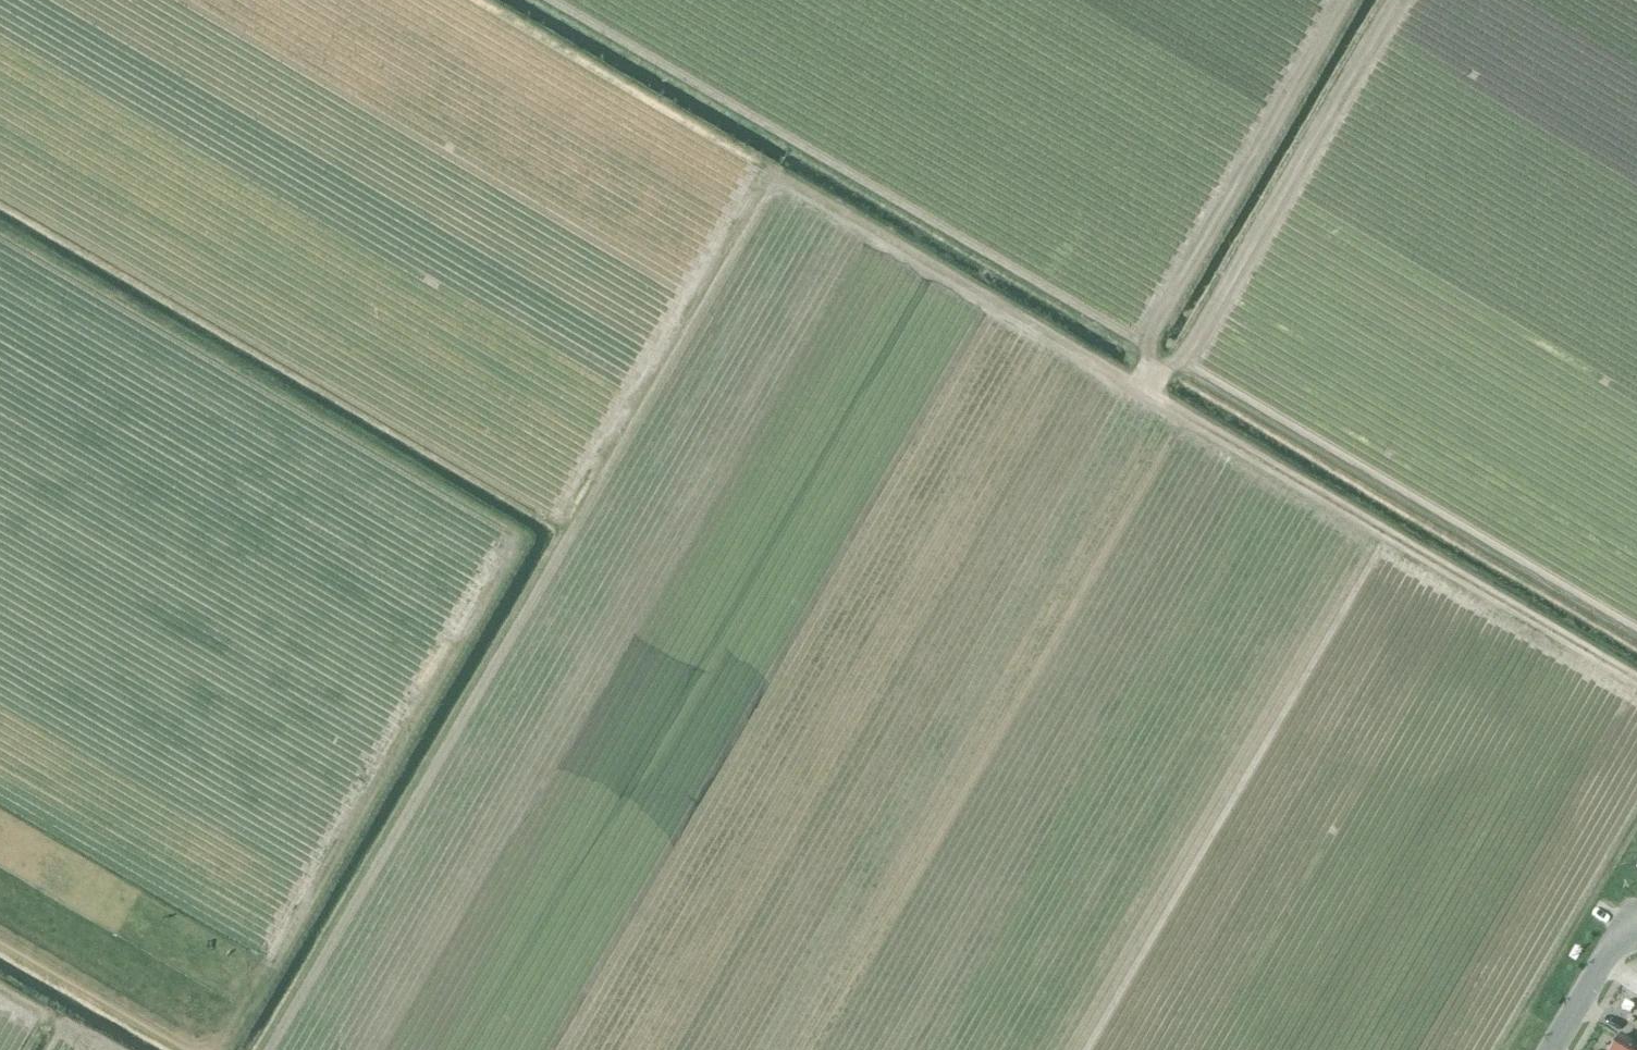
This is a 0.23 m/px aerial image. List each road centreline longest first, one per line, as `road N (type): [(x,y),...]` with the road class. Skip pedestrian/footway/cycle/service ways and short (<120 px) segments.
road 1 (unclassified): [(1550,1049),(1611,946),(1636,935)]

